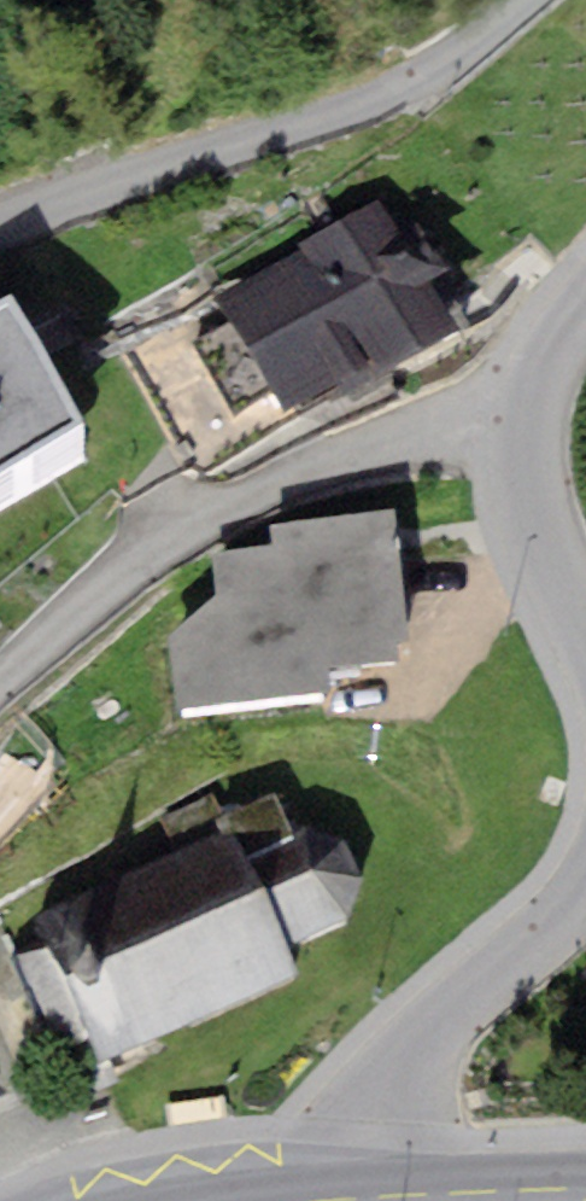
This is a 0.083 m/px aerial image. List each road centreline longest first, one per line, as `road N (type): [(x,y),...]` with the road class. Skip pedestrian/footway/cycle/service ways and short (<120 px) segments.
road 1 (residential): [(0,234),(417,78),(520,0)]
road 2 (residential): [(330,1200),(341,1132),(585,899)]
road 3 (residential): [(585,610),(543,514),(533,437),(570,340),(585,324)]
road 4 (secondary): [(585,1190),(371,1200)]

